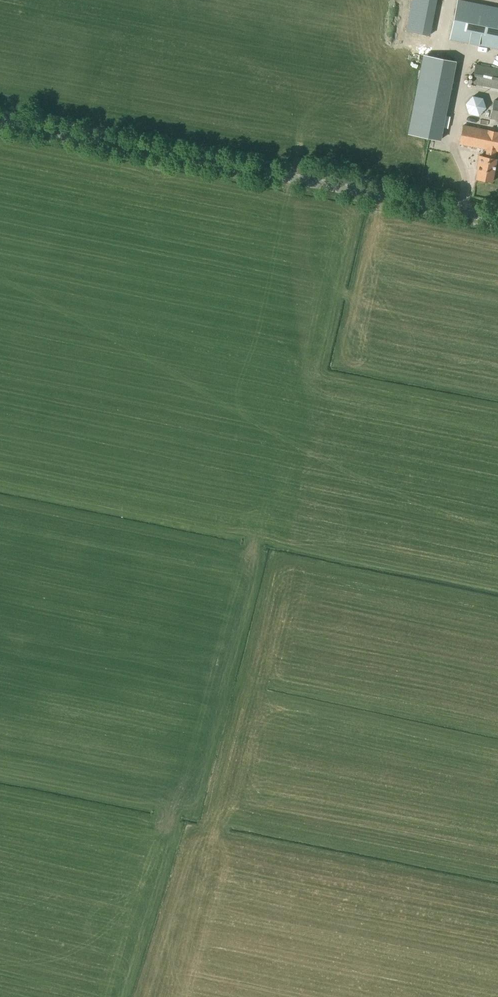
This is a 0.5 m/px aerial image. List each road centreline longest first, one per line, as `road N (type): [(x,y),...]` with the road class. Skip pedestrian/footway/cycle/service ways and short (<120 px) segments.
road 1 (residential): [(497,221),(0,123)]

